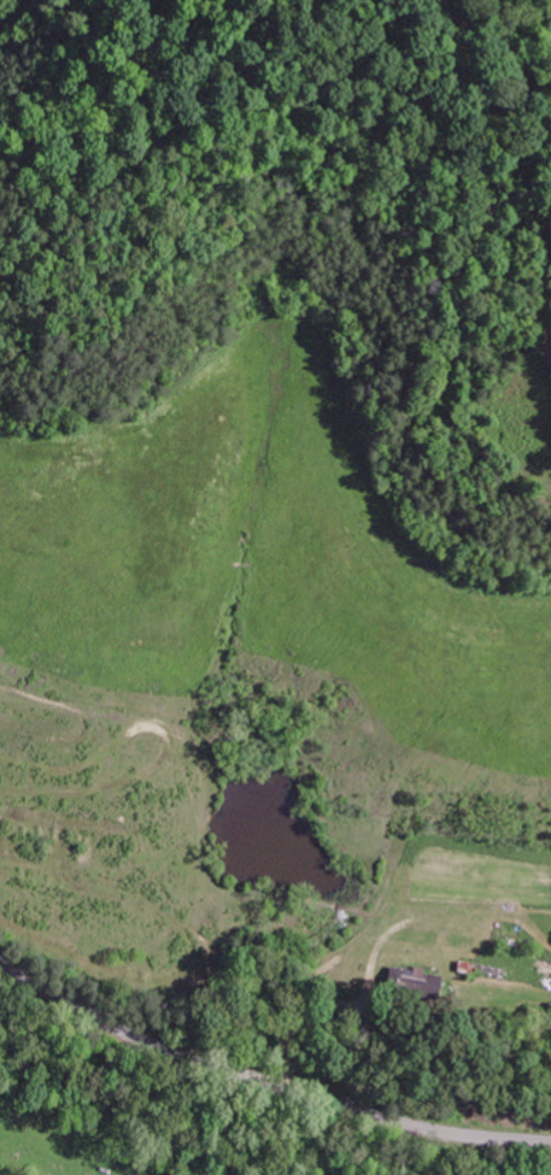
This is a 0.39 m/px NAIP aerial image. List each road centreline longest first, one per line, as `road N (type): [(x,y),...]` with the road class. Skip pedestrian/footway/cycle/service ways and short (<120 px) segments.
road 1 (residential): [(550,1136),(414,1128),(283,1095),(105,1018),(0,957)]

